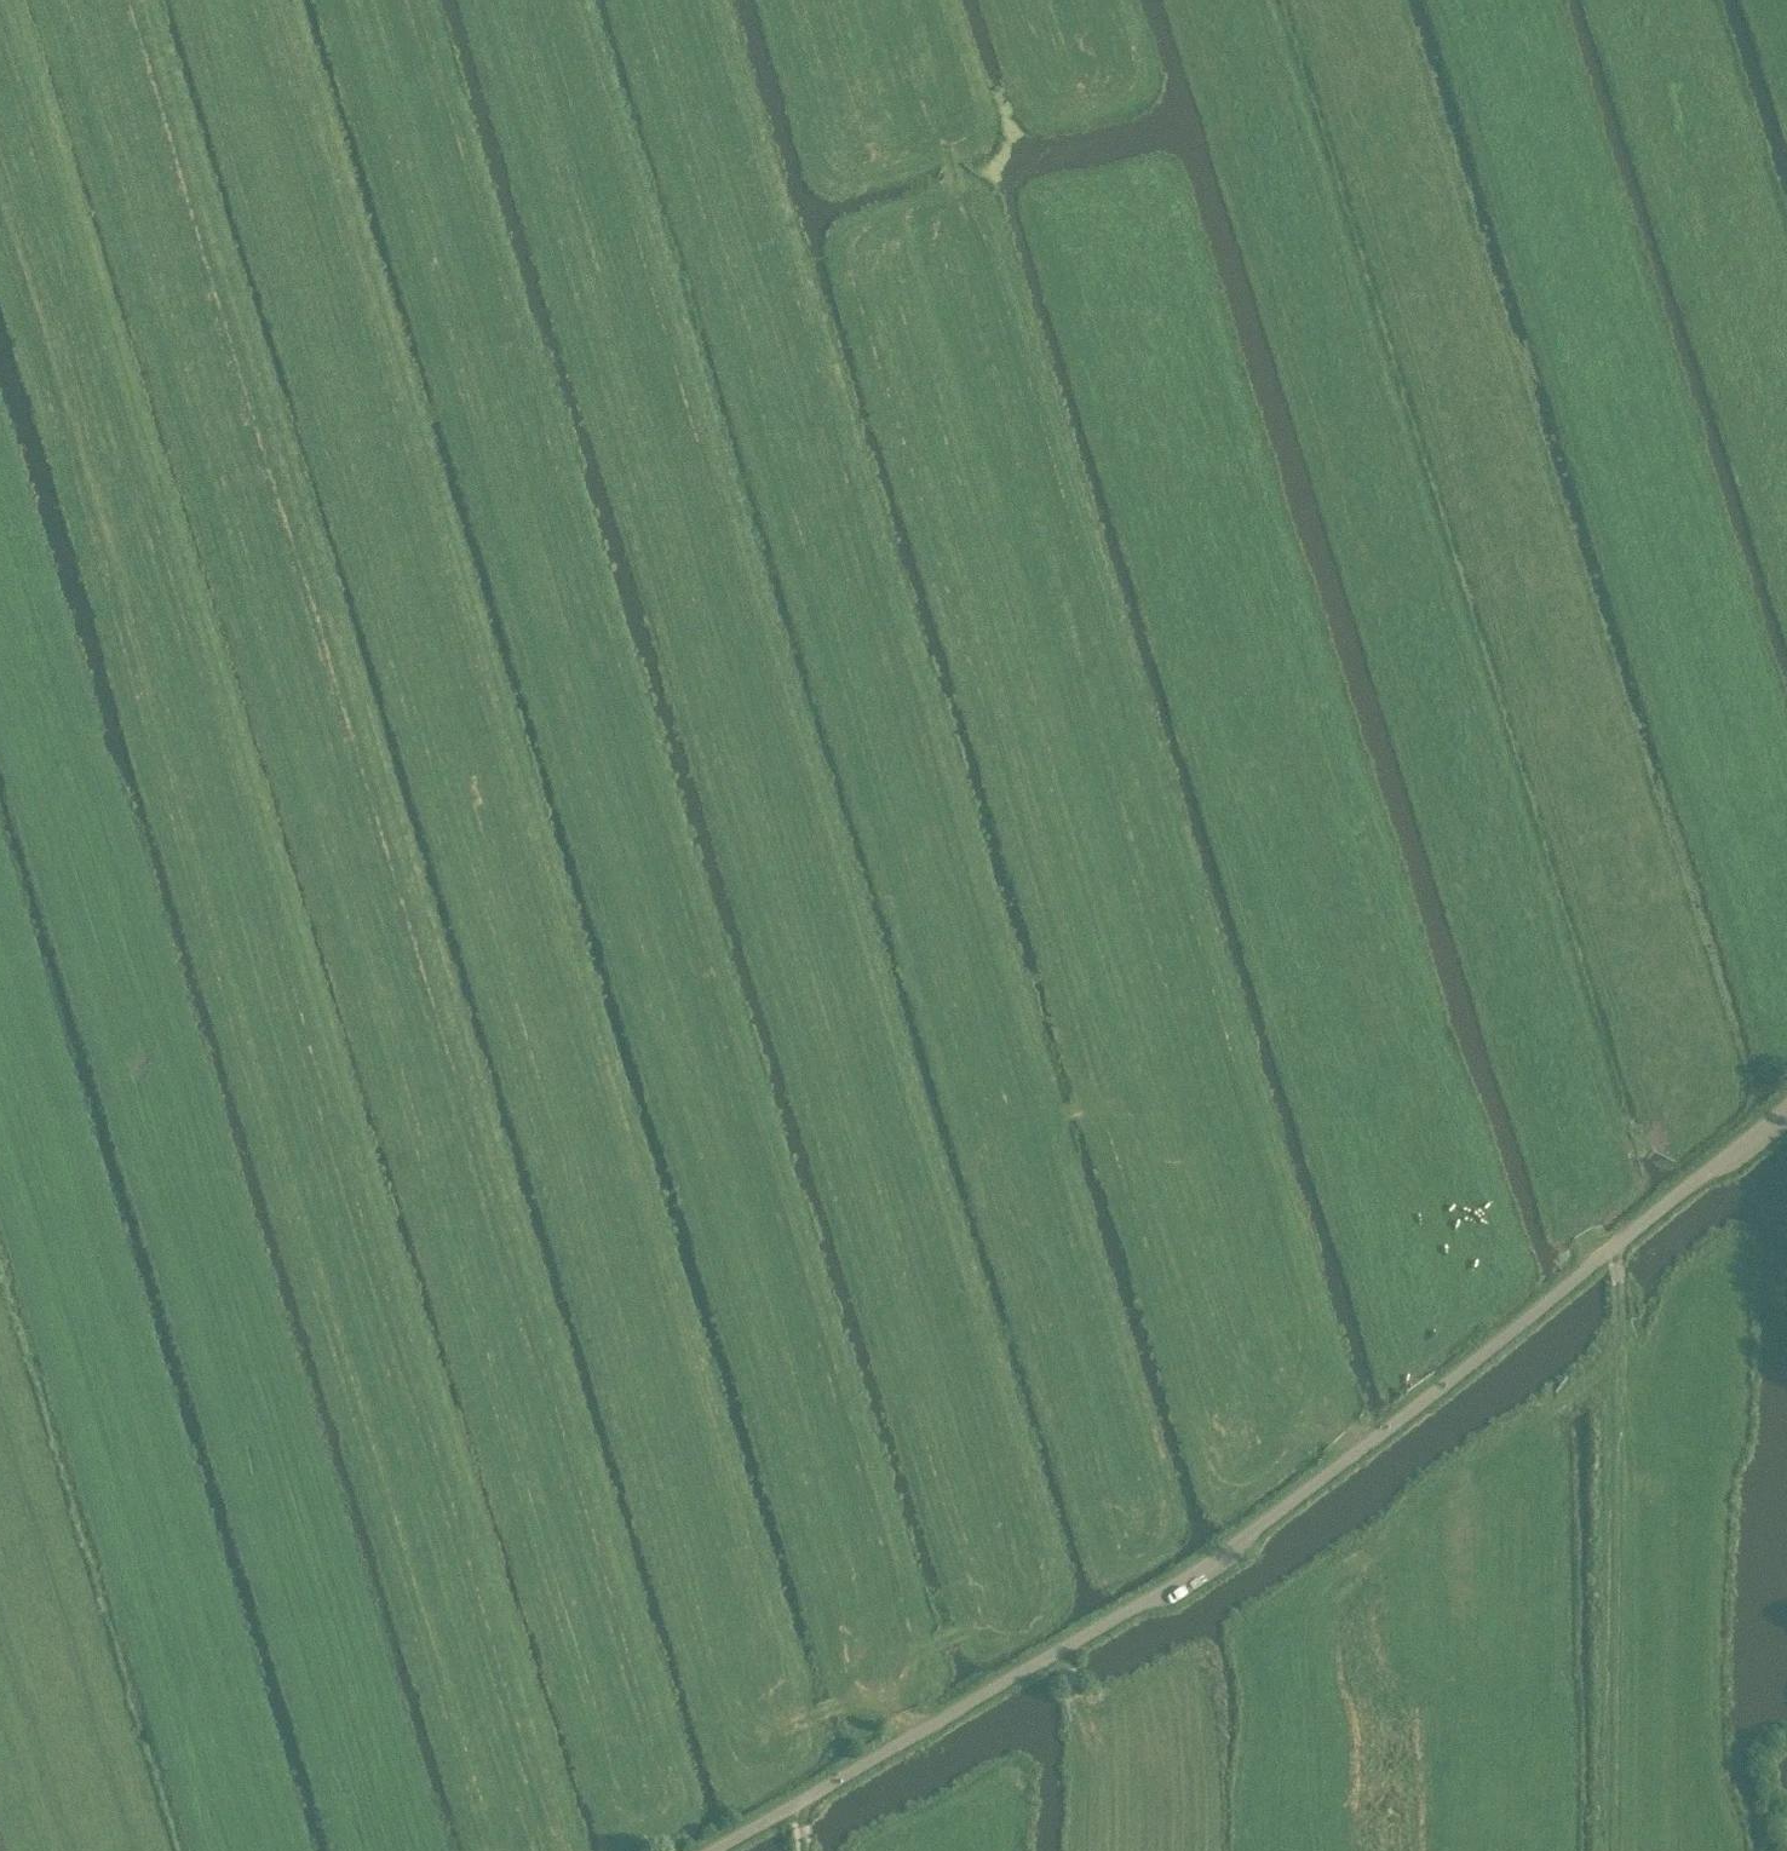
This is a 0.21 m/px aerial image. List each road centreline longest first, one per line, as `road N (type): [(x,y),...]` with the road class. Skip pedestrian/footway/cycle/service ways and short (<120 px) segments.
road 1 (track): [(271,1359),(417,1850)]

